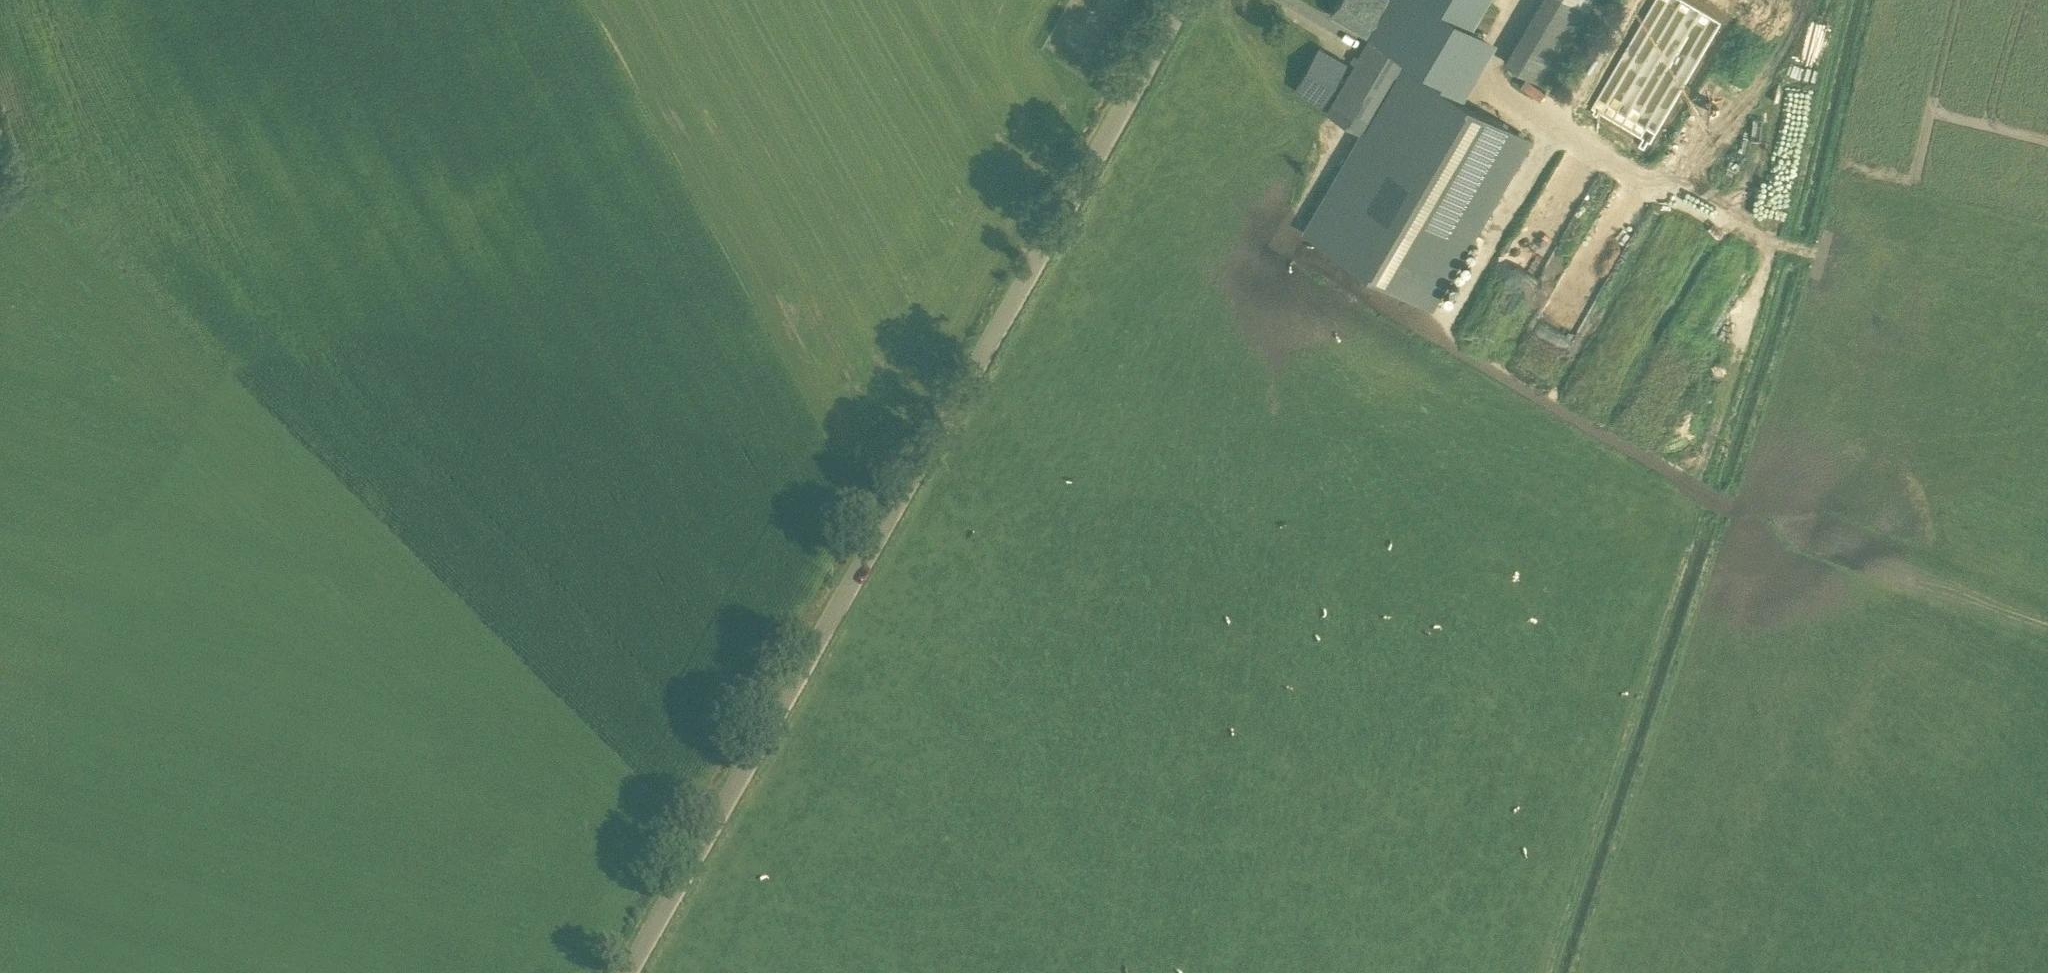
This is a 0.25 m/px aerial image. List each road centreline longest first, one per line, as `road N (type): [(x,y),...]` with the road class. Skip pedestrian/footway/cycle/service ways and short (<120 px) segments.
road 1 (tertiary): [(625,972),(1183,0)]

